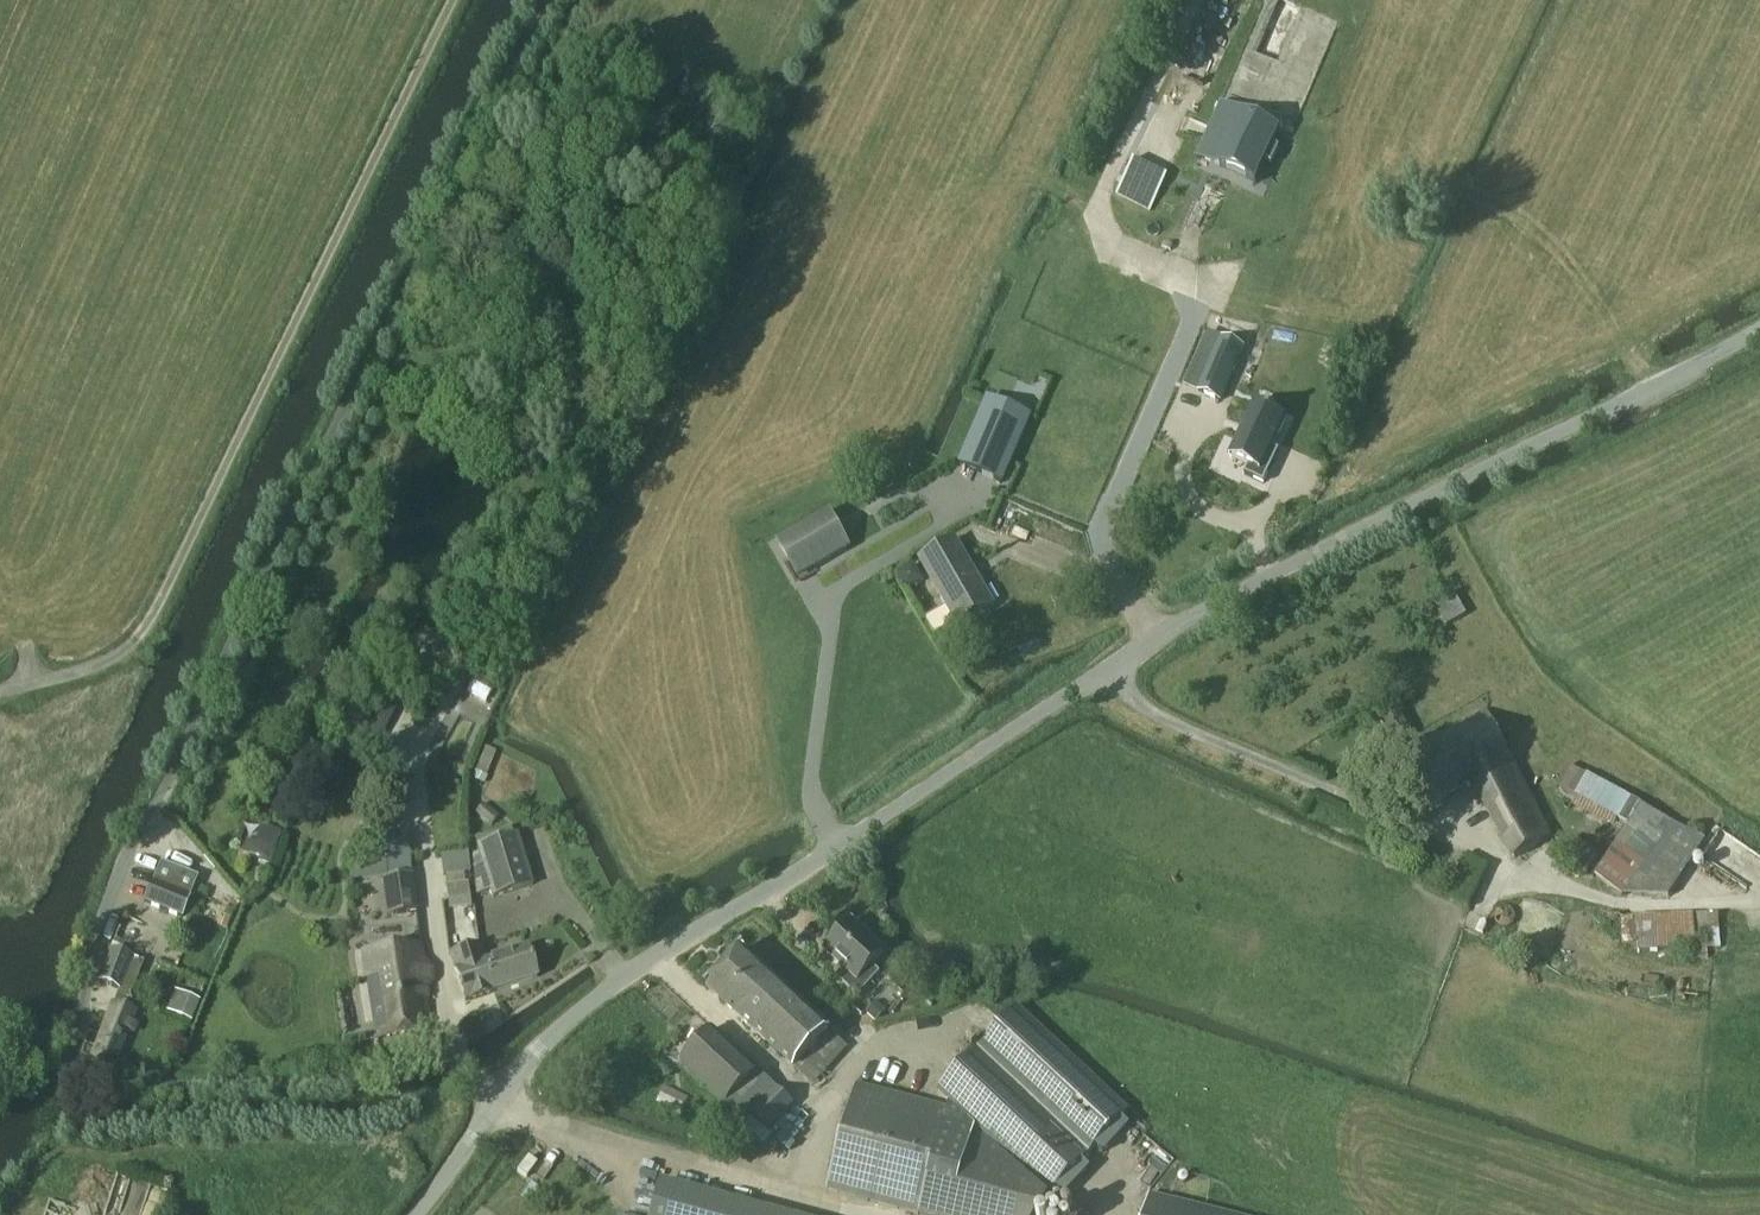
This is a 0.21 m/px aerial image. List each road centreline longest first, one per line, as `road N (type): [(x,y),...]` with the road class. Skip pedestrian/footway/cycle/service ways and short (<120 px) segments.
road 1 (unclassified): [(517,1097),(449,1044),(374,1077),(318,1084),(106,1085),(81,1078),(73,1051),(98,923),(115,880),(549,0)]
road 2 (unclassified): [(1759,330),(1156,640),(883,823),(628,972),(536,1055),(517,1097)]
road 3 (track): [(130,645),(162,595),(450,0)]
road 4 (track): [(1110,671),(1139,706),(1546,884),(1634,904),(1759,900)]
road 5 (track): [(517,1097),(560,1122),(685,1162),(890,1214)]
road 6 (track): [(1099,195),(1203,0)]
road 7 (unclassified): [(517,1097),(415,1214)]

